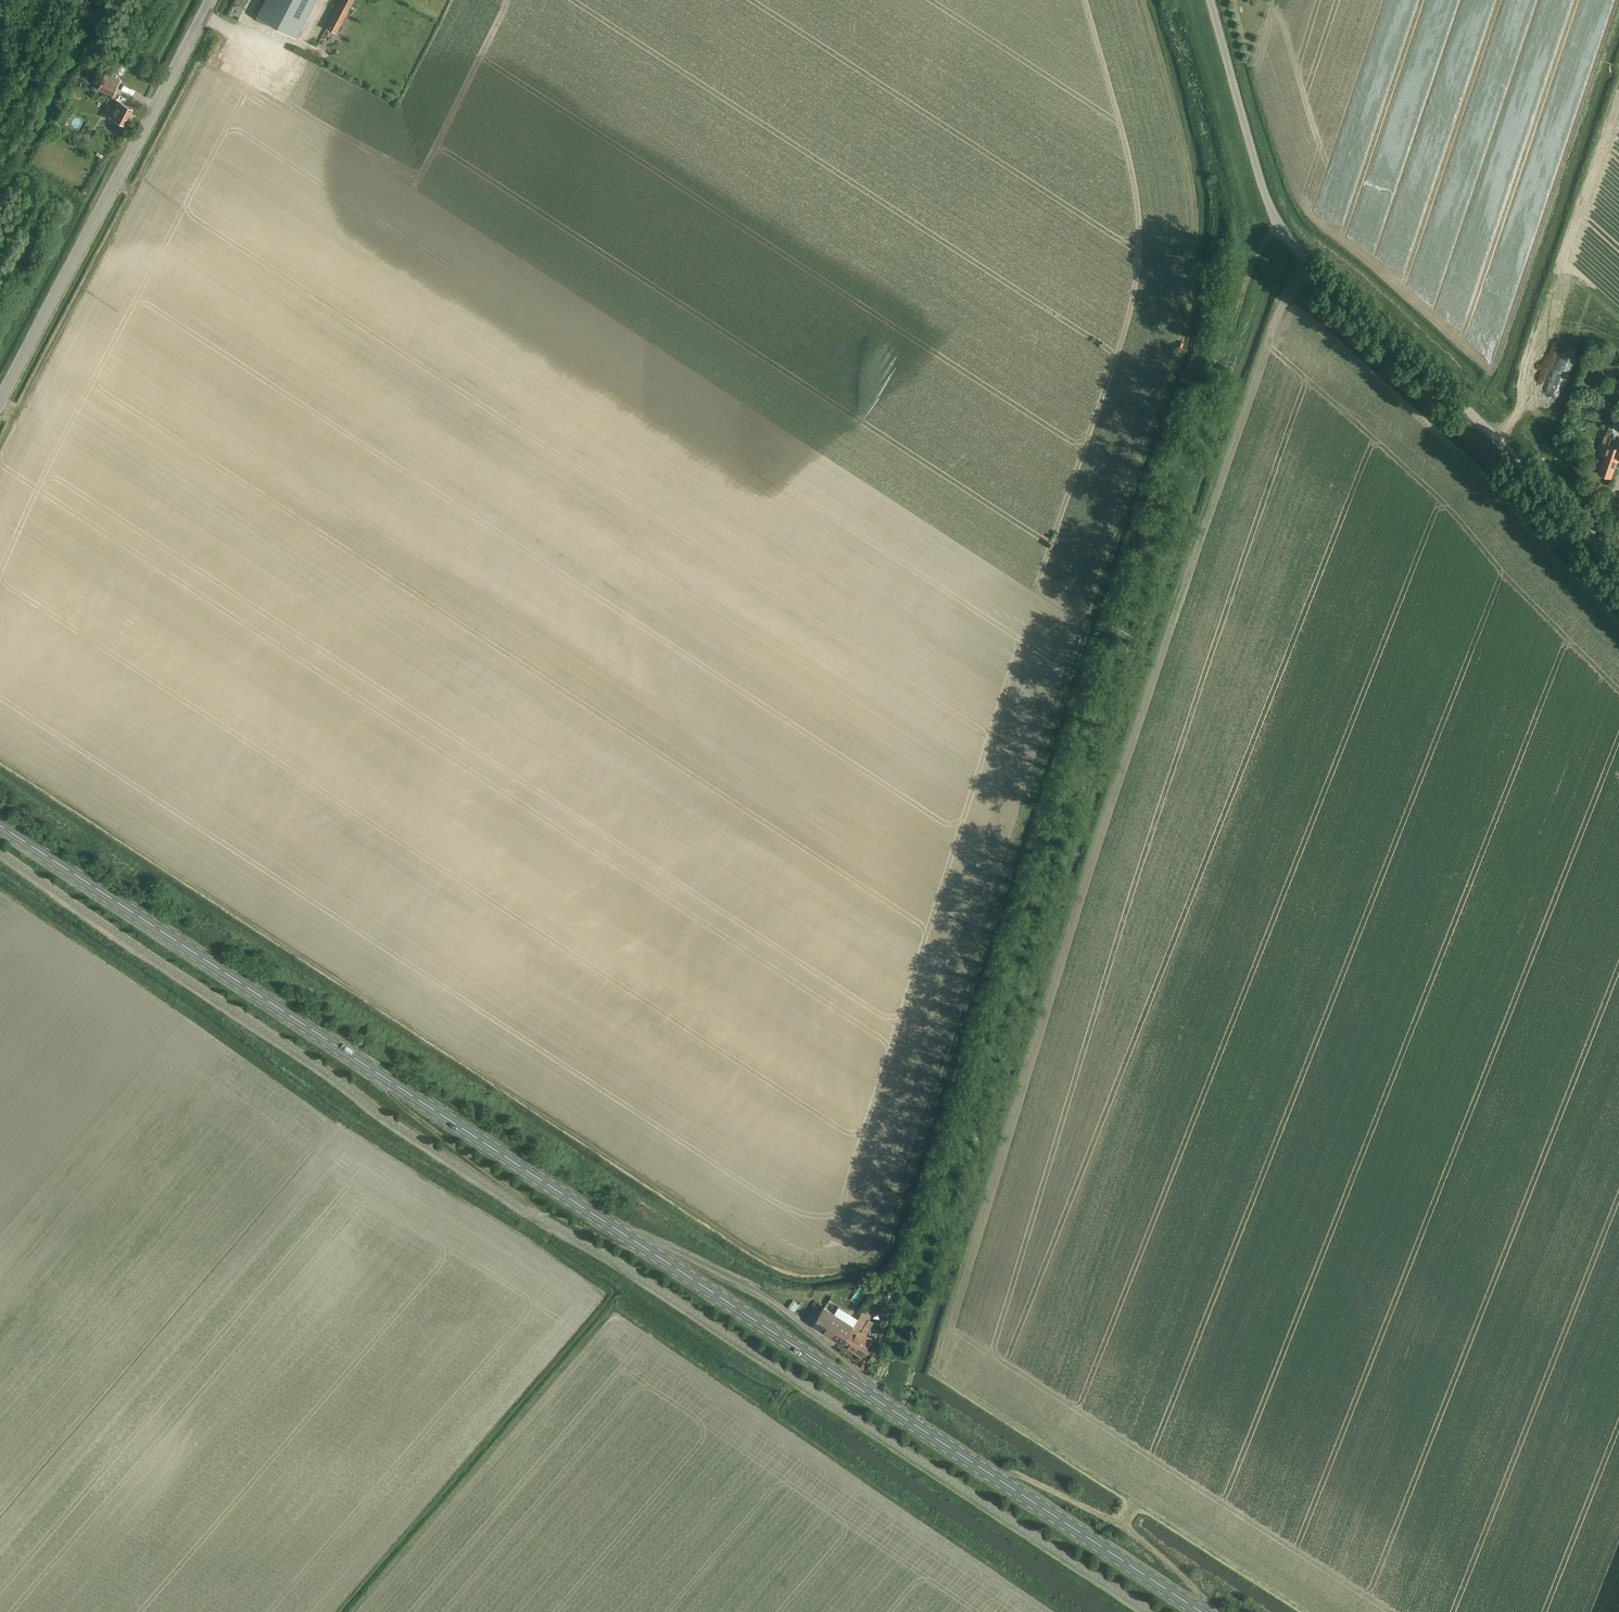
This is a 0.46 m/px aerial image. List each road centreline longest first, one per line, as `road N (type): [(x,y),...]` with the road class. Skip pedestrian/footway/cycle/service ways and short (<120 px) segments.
road 1 (secondary): [(1203,1611),(0,827)]
road 2 (unclassified): [(1618,570),(1482,424),(1284,235),(1266,199),(1210,0)]
road 3 (unclassified): [(0,406),(212,0)]

